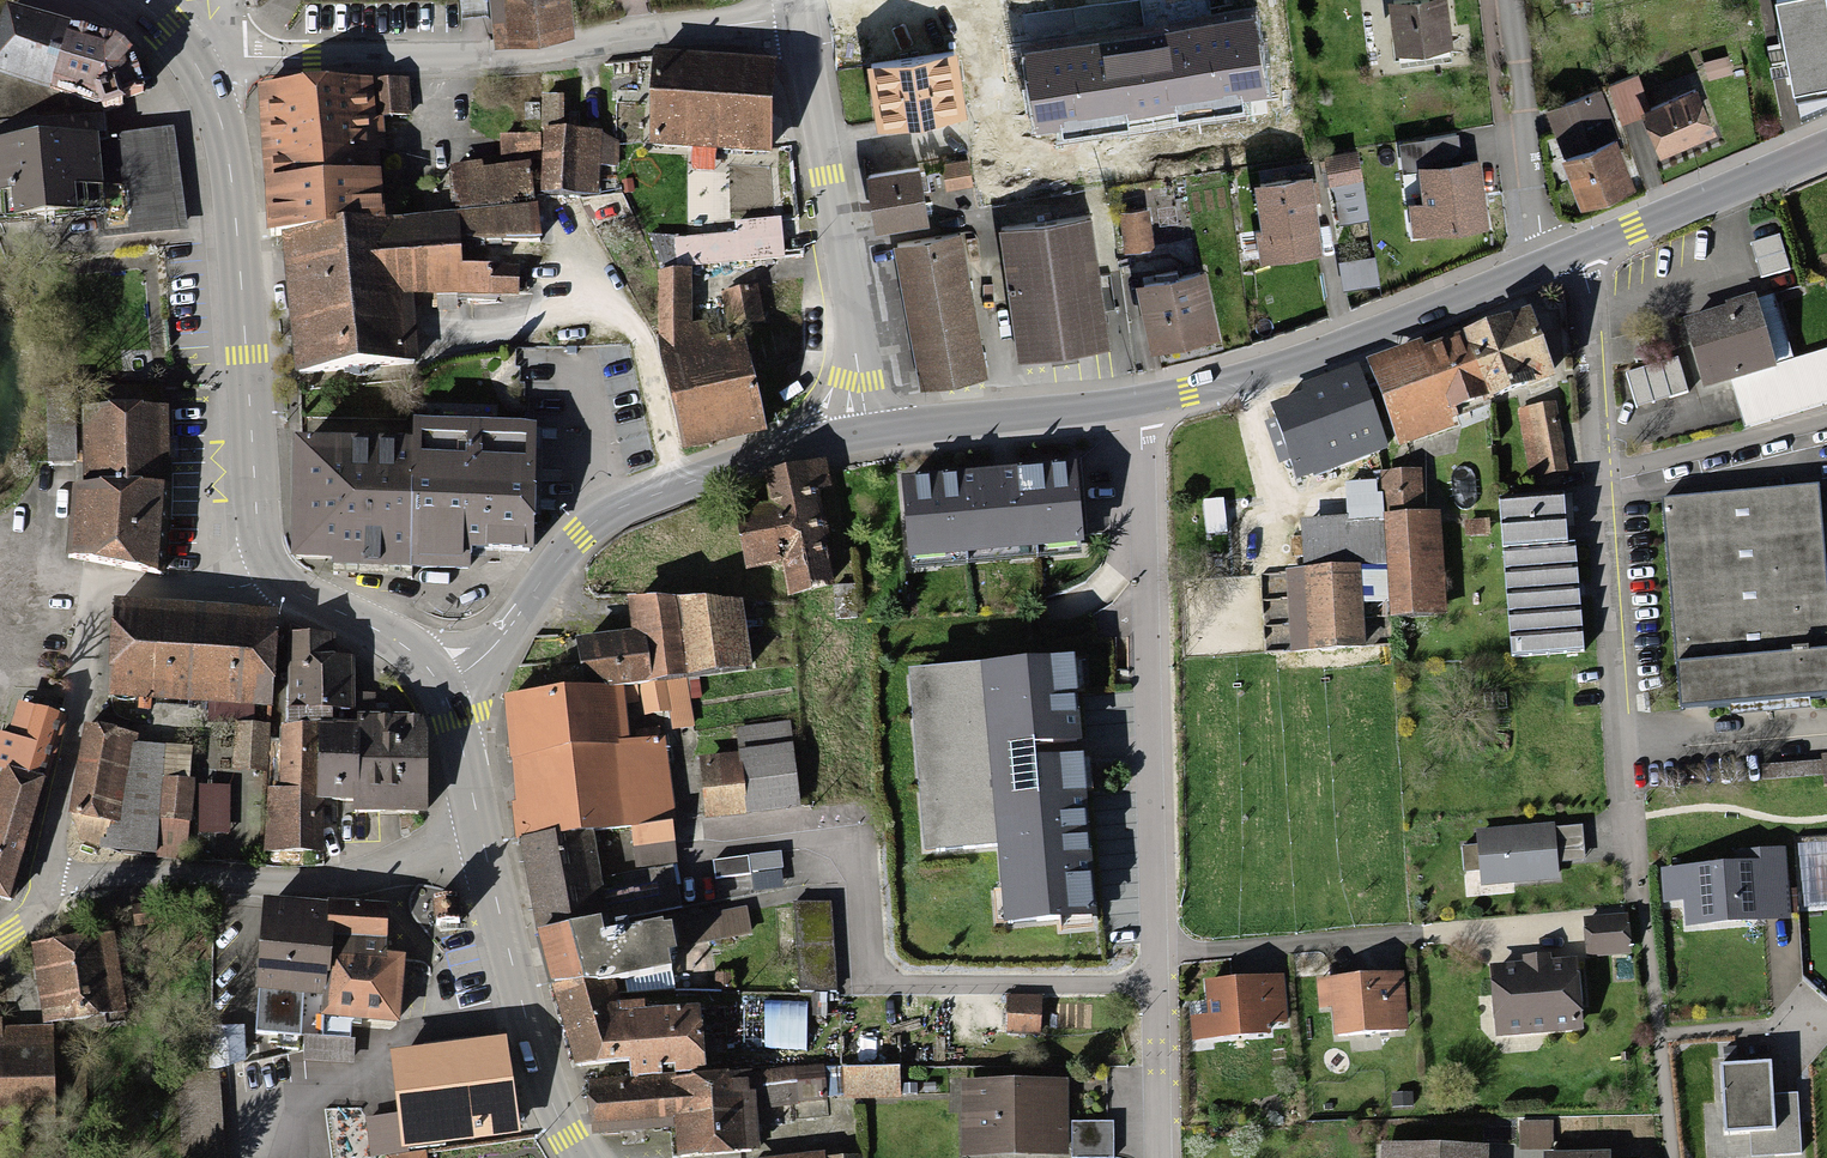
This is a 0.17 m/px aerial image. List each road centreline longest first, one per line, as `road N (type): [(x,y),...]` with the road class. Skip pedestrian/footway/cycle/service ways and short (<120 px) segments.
road 1 (primary): [(196,67),(227,160),(258,544),(273,575),(388,638),(438,684)]
road 2 (residential): [(1631,872),(1583,245)]
road 3 (residential): [(196,67),(218,59),(496,51),(805,18)]
road 4 (residential): [(1132,403),(1152,954)]
road 5 (tertiary): [(865,434),(624,505),(558,558),(512,622),(438,684)]
road 6 (tertiary): [(481,845),(380,869),(277,881),(45,884)]
road 7 (tertiary): [(1538,264),(1266,369),(1132,403)]
road 8 (residential): [(865,434),(805,18)]
road 9 (residential): [(1152,954),(1543,933)]
road 10 (primary): [(481,845),(542,1078),(581,1157)]
road 11 (tertiary): [(1132,403),(865,434)]
road 12 (residential): [(1538,264),(1503,0)]
road 13 (tertiary): [(1826,142),(1583,245)]
road 14 (residential): [(1159,1157),(1152,954)]
road 15 (primary): [(438,684),(455,720),(481,845)]

